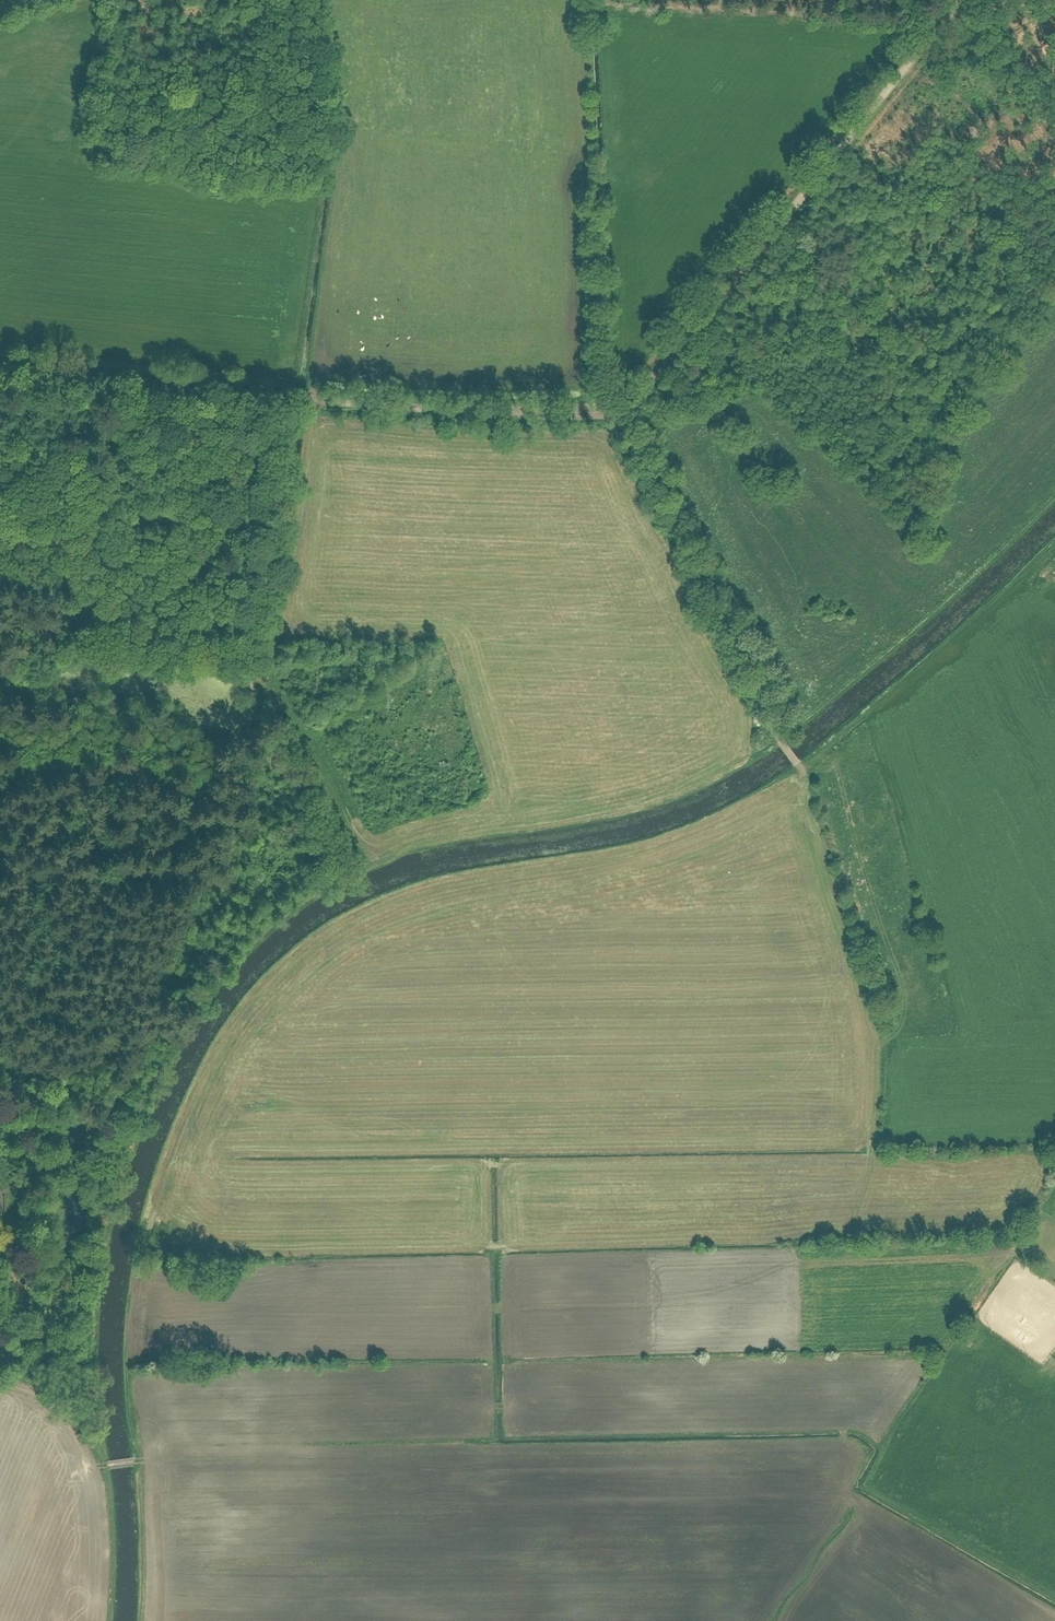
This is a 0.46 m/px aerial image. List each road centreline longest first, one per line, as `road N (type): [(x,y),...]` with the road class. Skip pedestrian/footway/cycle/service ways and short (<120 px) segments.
road 1 (track): [(615,406),(643,389),(725,295),(962,0)]
road 2 (track): [(877,1155),(879,1015),(809,785),(780,738)]
road 3 (track): [(780,738),(615,406)]
road 4 (track): [(300,396),(463,410),(615,406)]
road 5 (track): [(0,363),(300,396)]

